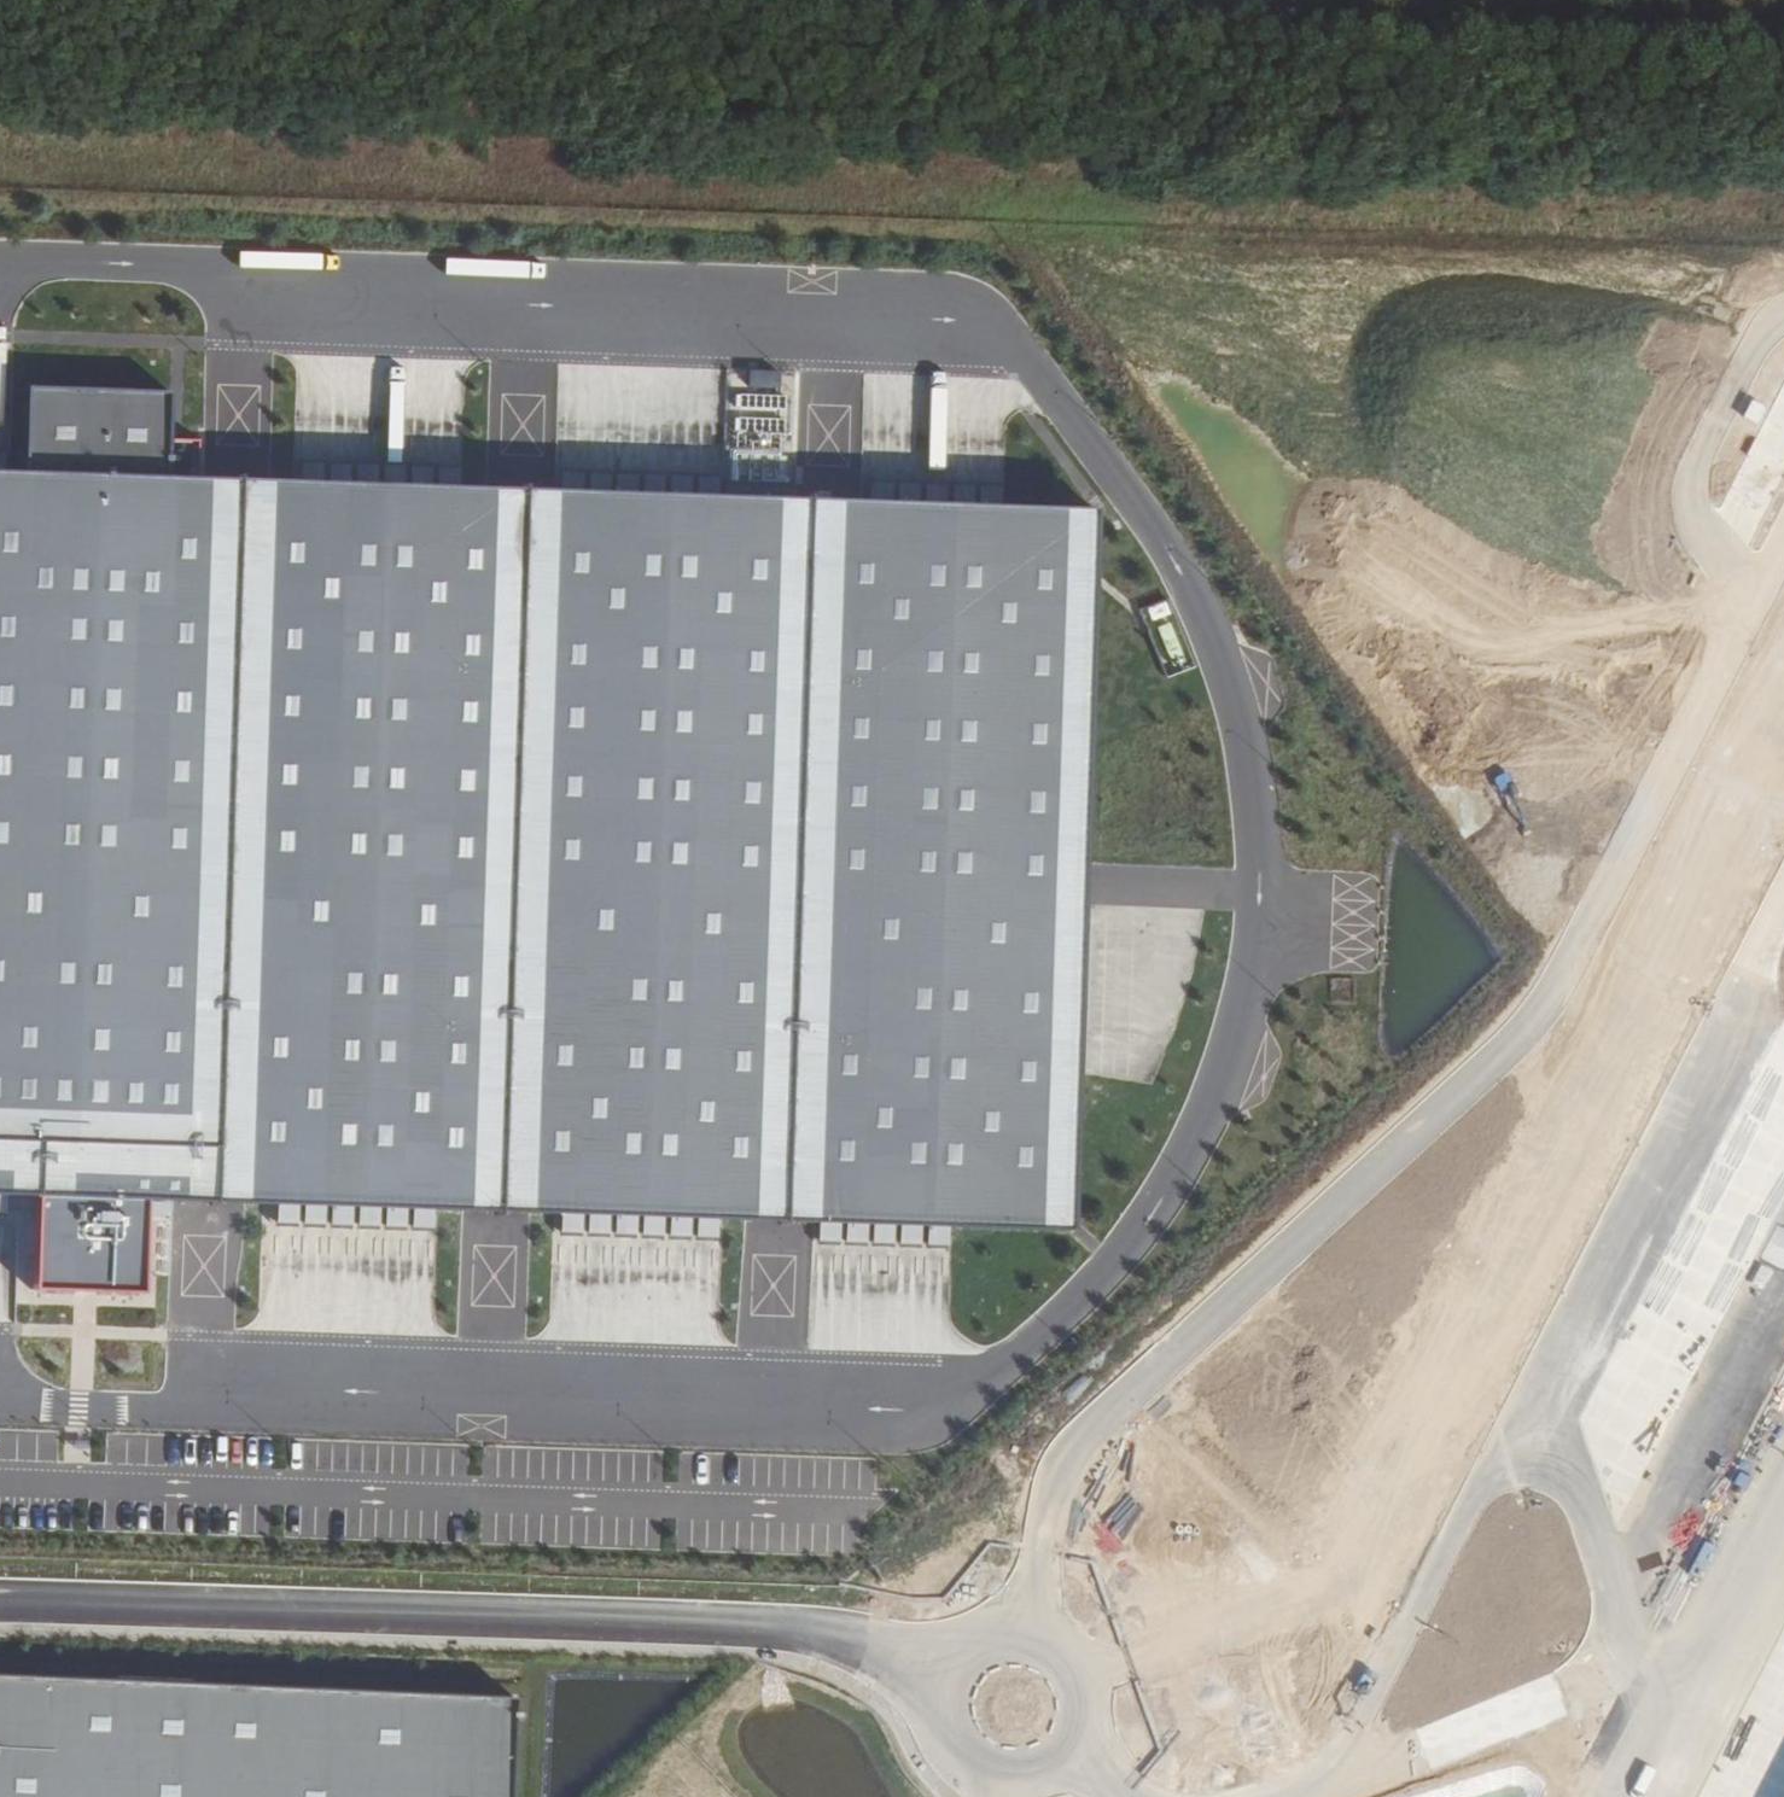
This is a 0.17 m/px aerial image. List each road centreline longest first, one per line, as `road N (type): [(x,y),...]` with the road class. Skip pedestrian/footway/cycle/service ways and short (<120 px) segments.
road 1 (unclassified): [(0,1592),(777,1625),(868,1646),(957,1681)]
road 2 (unclassified): [(957,1681),(949,1708),(962,1753),(979,1769),(1024,1780),(1047,1774),(1079,1743),(1085,1701),(1066,1664)]
road 3 (unclassified): [(1066,1664),(1028,1645),(1007,1645),(986,1651),(957,1681)]

